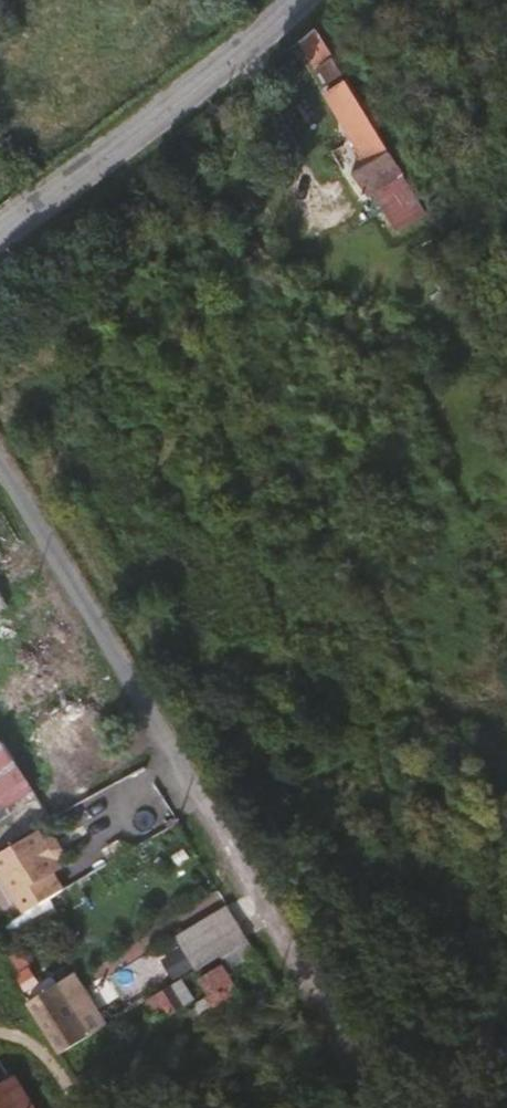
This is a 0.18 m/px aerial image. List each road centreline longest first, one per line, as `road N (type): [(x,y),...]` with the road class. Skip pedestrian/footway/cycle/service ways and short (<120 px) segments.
road 1 (residential): [(0,462),(388,1107)]
road 2 (tertiary): [(301,0),(233,63),(0,239)]

